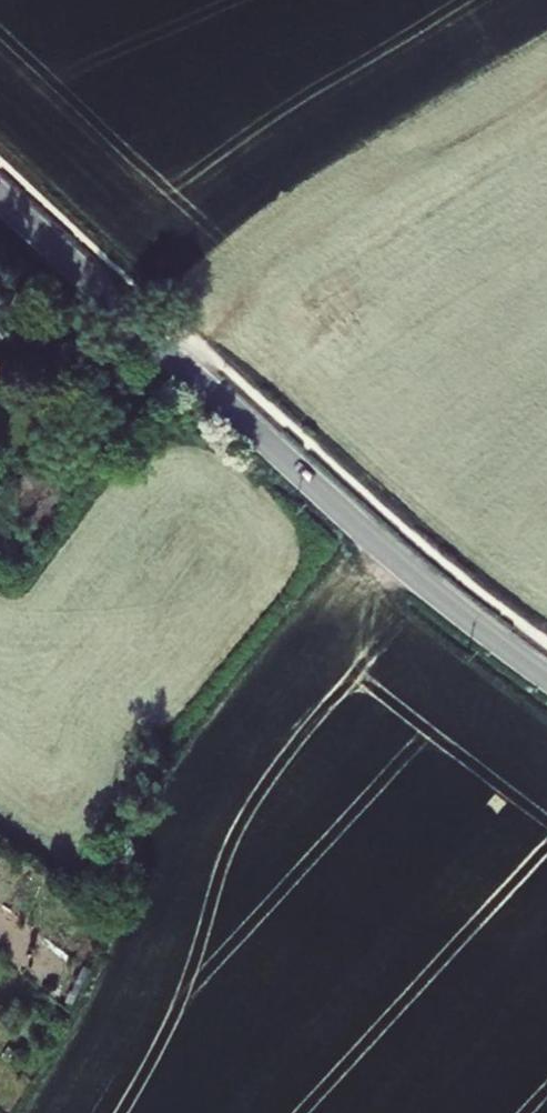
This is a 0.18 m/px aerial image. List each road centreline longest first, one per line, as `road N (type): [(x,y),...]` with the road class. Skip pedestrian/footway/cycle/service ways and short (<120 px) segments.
road 1 (tertiary): [(0,198),(410,571),(546,677)]

